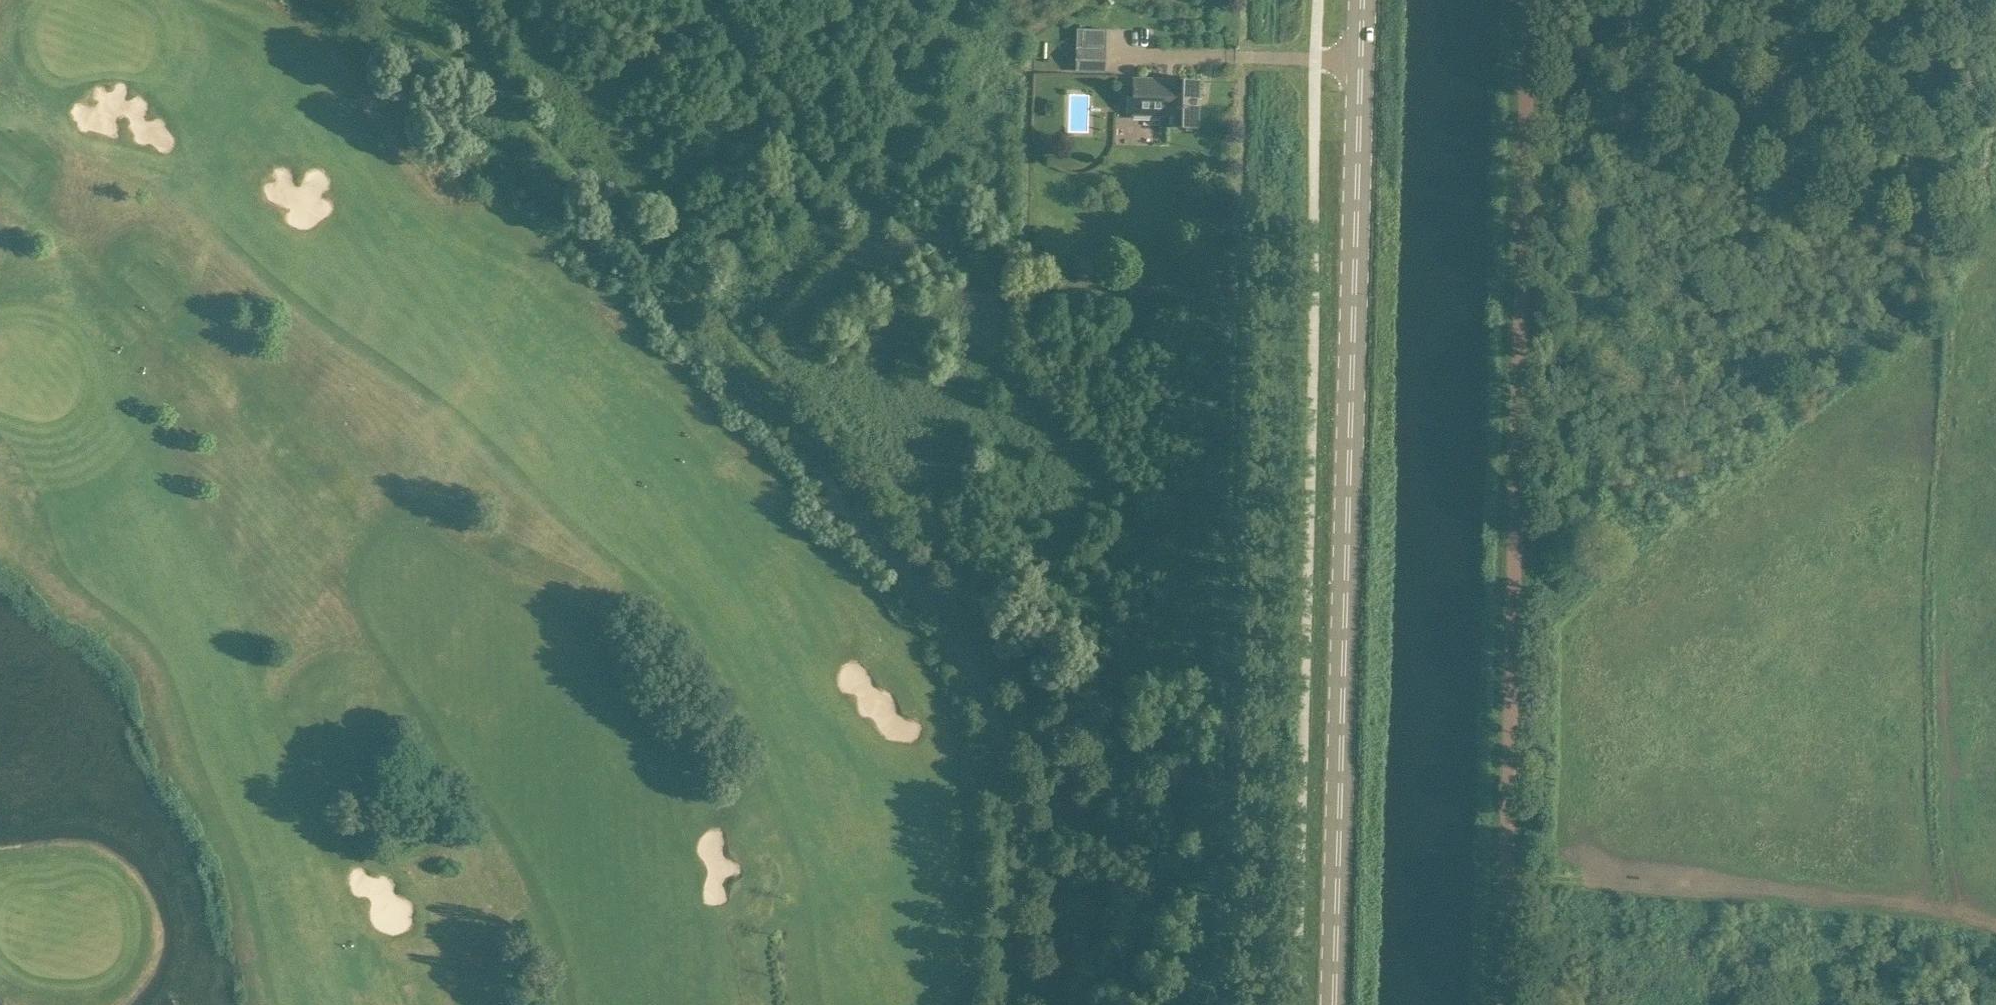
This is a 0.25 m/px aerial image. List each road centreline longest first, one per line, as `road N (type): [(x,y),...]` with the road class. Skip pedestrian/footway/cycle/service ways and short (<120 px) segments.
road 1 (secondary): [(1334,1004),(1362,0)]
road 2 (unclassified): [(1505,1004),(1530,0)]

